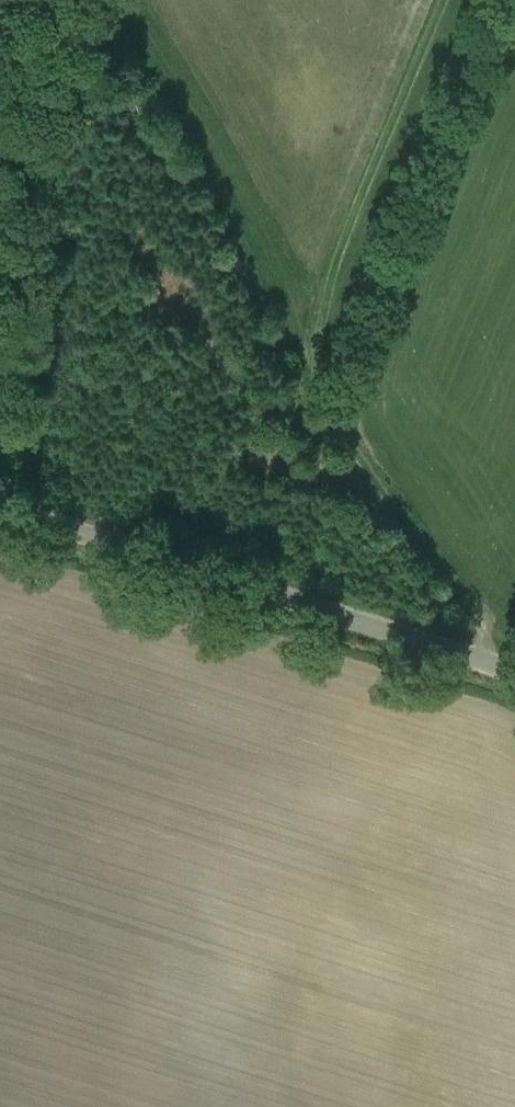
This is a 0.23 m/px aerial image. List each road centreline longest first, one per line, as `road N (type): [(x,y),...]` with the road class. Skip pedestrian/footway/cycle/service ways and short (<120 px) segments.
road 1 (tertiary): [(514,670),(0,507)]
road 2 (track): [(464,654),(468,630),(450,587),(328,405)]

